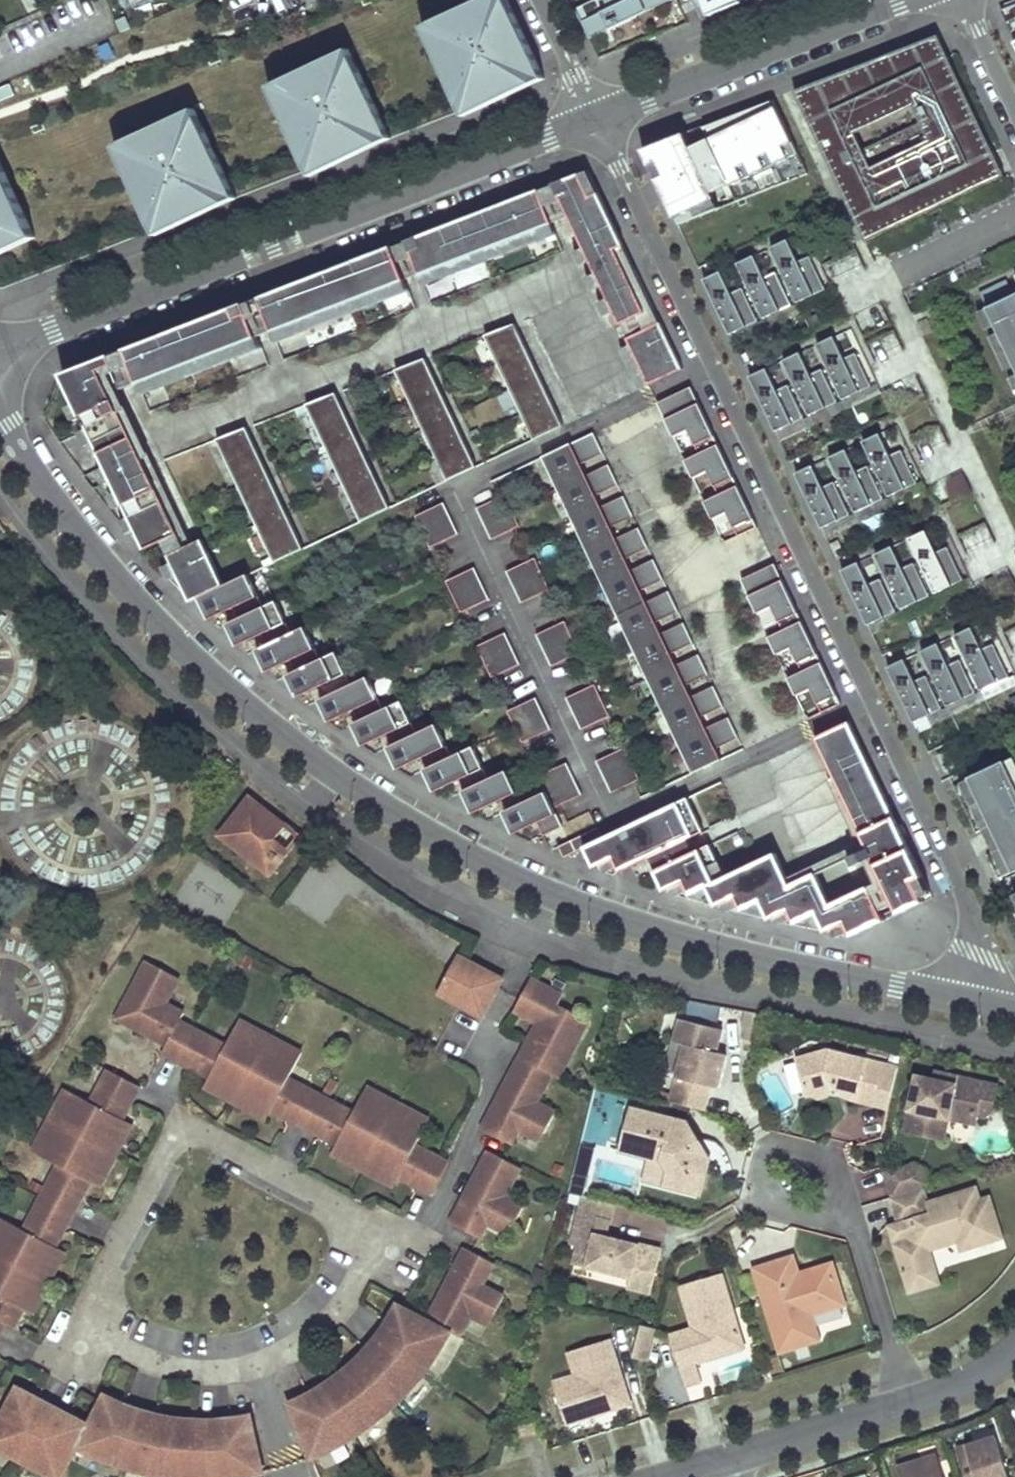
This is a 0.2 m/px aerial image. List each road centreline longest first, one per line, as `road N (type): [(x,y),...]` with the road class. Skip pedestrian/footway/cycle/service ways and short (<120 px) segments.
road 1 (residential): [(0,418),(98,555),(260,714),(367,798),(475,860),(591,910),(724,953),(984,1009)]
road 2 (residential): [(596,118),(963,899),(984,1009)]
road 3 (residential): [(255,1361),(294,1341),(348,1284),(356,1226),(345,1205),(212,1133),(189,1132),(164,1149),(92,1303),(102,1331),(141,1355),(200,1366)]
road 4 (residential): [(0,350),(596,118)]
road 5 (residential): [(596,118),(899,0)]
road 6 (residential): [(849,1222),(816,1155),(775,1143),(764,1149),(757,1179),(767,1198),(834,1221)]
road 7 (residential): [(909,1399),(729,1451)]
road 8 (residential): [(909,1399),(849,1222)]
road 9 (residential): [(540,0),(596,118)]
road 10 (residential): [(1014,117),(960,0)]
road 11 (residential): [(255,1361),(290,1476)]

